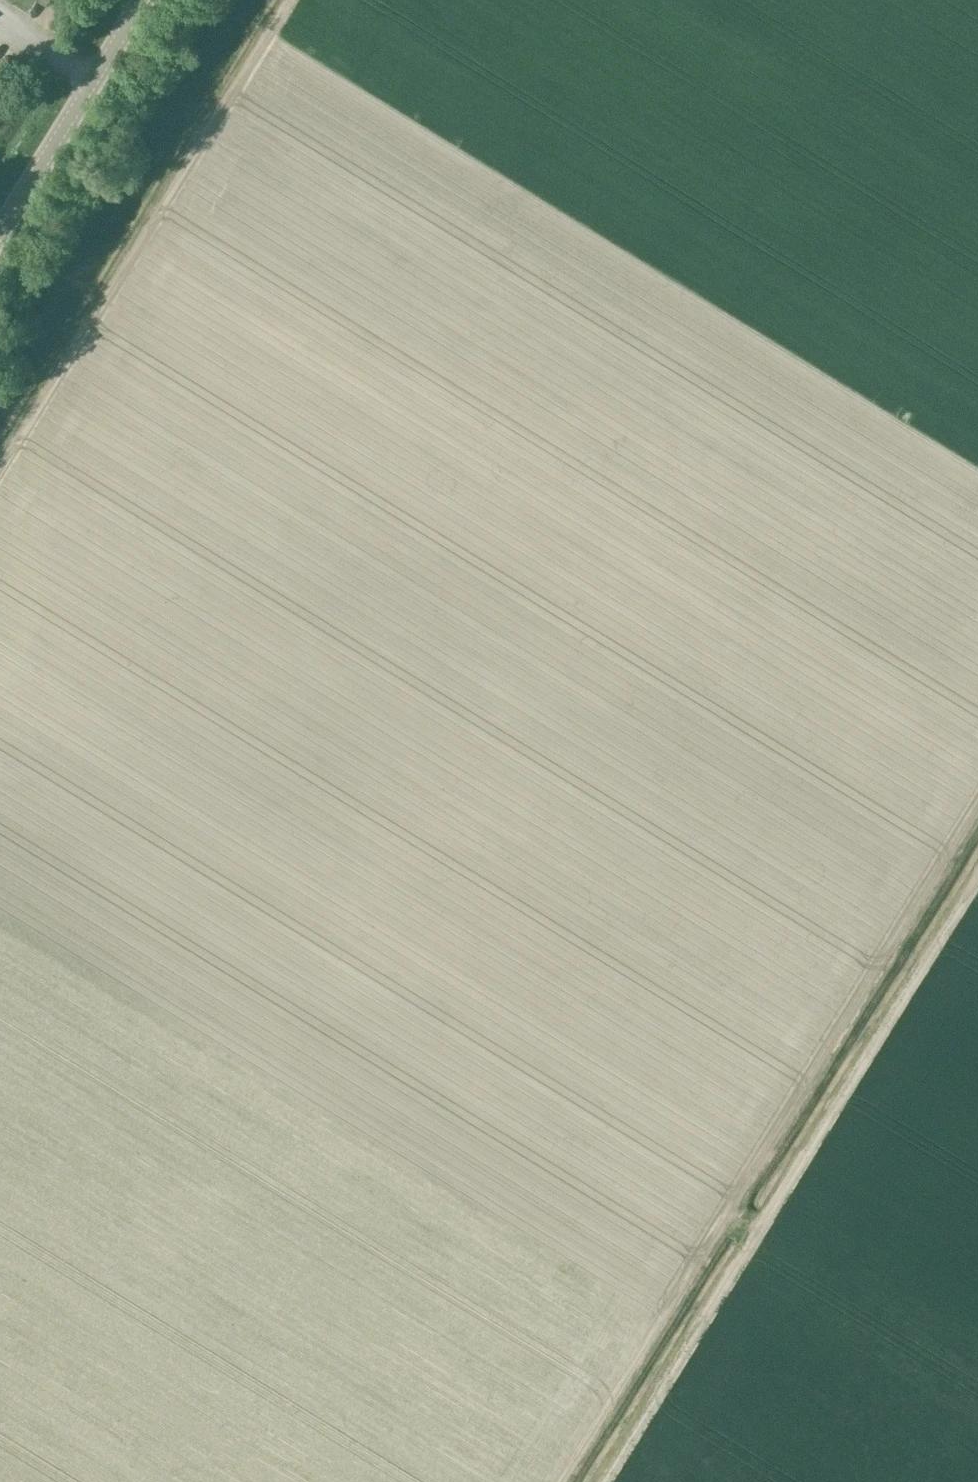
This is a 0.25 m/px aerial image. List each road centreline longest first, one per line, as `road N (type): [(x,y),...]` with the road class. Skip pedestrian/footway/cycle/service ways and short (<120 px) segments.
road 1 (unclassified): [(0,227),(140,0)]

